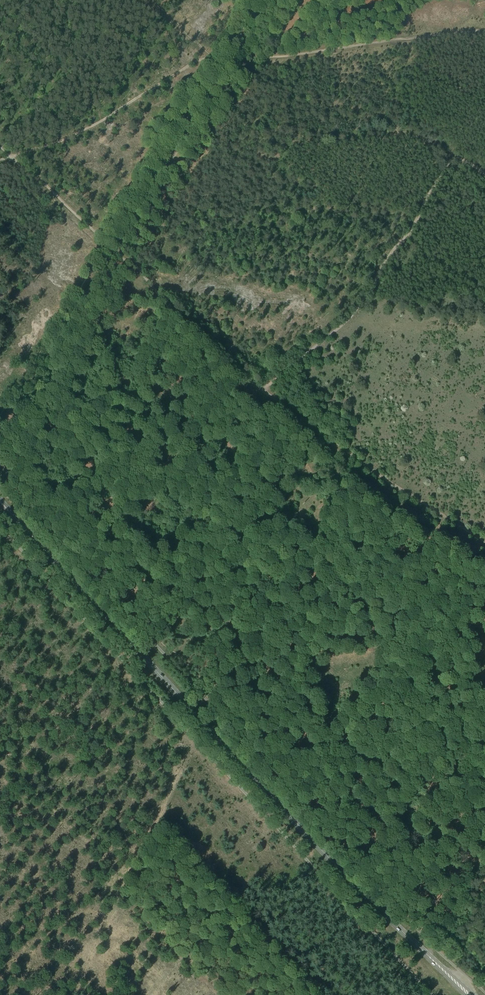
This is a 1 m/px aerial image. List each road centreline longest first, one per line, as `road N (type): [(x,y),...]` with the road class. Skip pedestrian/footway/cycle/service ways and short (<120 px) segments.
road 1 (primary): [(419,947),(23,526)]
road 2 (track): [(0,433),(236,58)]
road 3 (track): [(0,147),(266,391)]
road 4 (track): [(266,391),(357,308),(447,162),(462,159),(484,174)]
road 5 (track): [(266,391),(484,541)]
road 6 (track): [(0,159),(67,138),(195,62),(215,60)]
road 7 (track): [(236,58),(415,38)]

